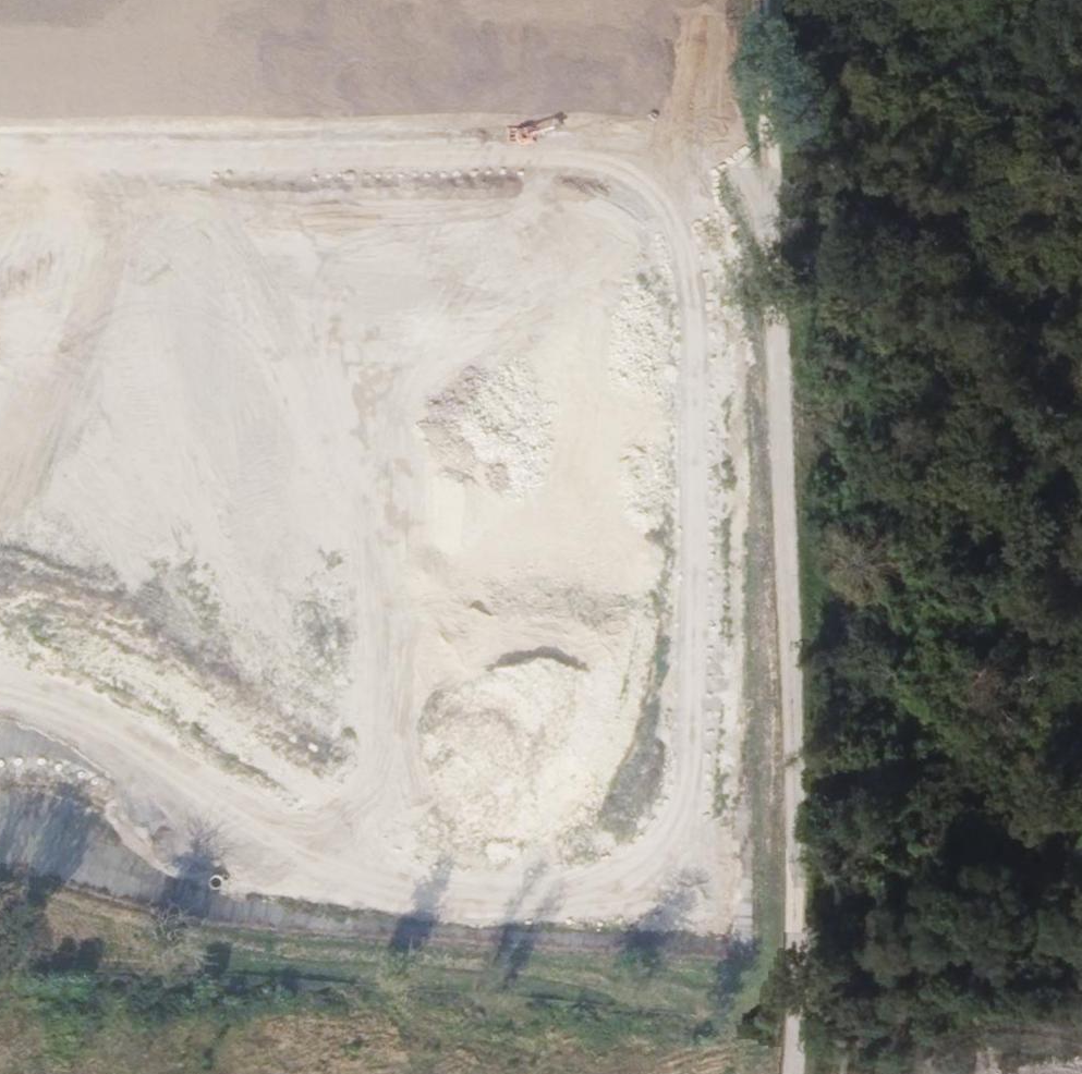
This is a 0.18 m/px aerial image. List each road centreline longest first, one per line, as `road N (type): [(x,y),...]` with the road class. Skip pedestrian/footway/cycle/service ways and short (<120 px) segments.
road 1 (track): [(794,1073),(810,722),(794,0)]
road 2 (track): [(136,941),(0,916)]

